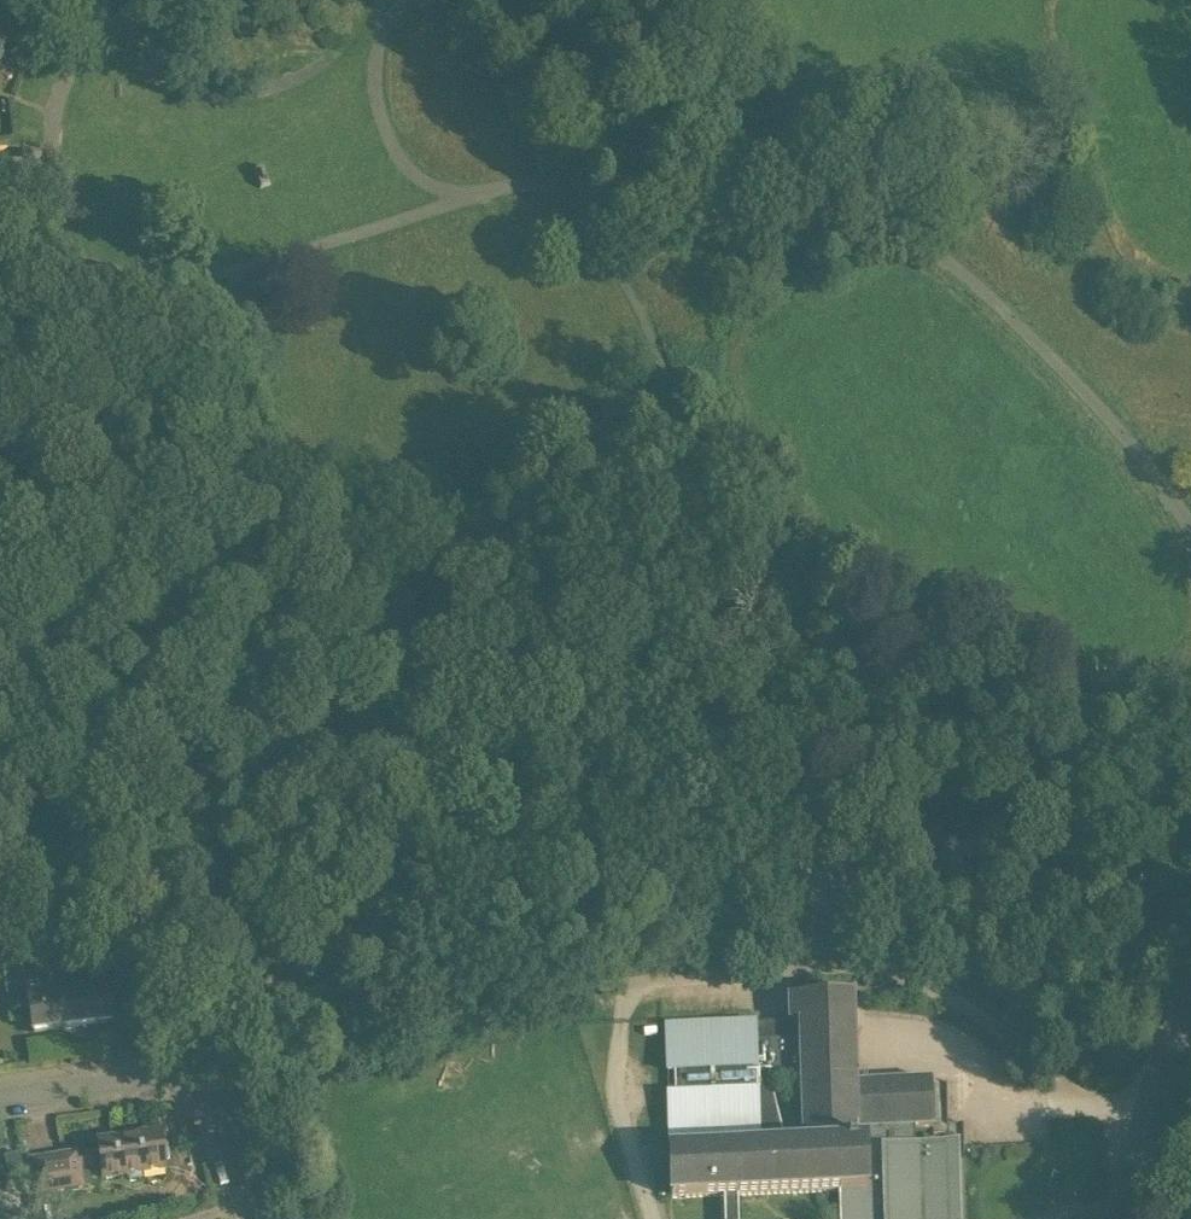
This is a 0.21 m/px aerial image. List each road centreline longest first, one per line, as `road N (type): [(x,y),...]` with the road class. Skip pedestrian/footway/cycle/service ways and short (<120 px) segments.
road 1 (track): [(0,894),(58,915),(184,990),(232,1037),(203,1091)]
road 2 (secondary): [(1136,1218),(1145,1116),(1190,1002)]
road 3 (residential): [(0,1096),(122,1079),(168,1079),(203,1091)]
road 4 (track): [(177,275),(0,354)]
road 5 (residential): [(248,1218),(203,1091)]

